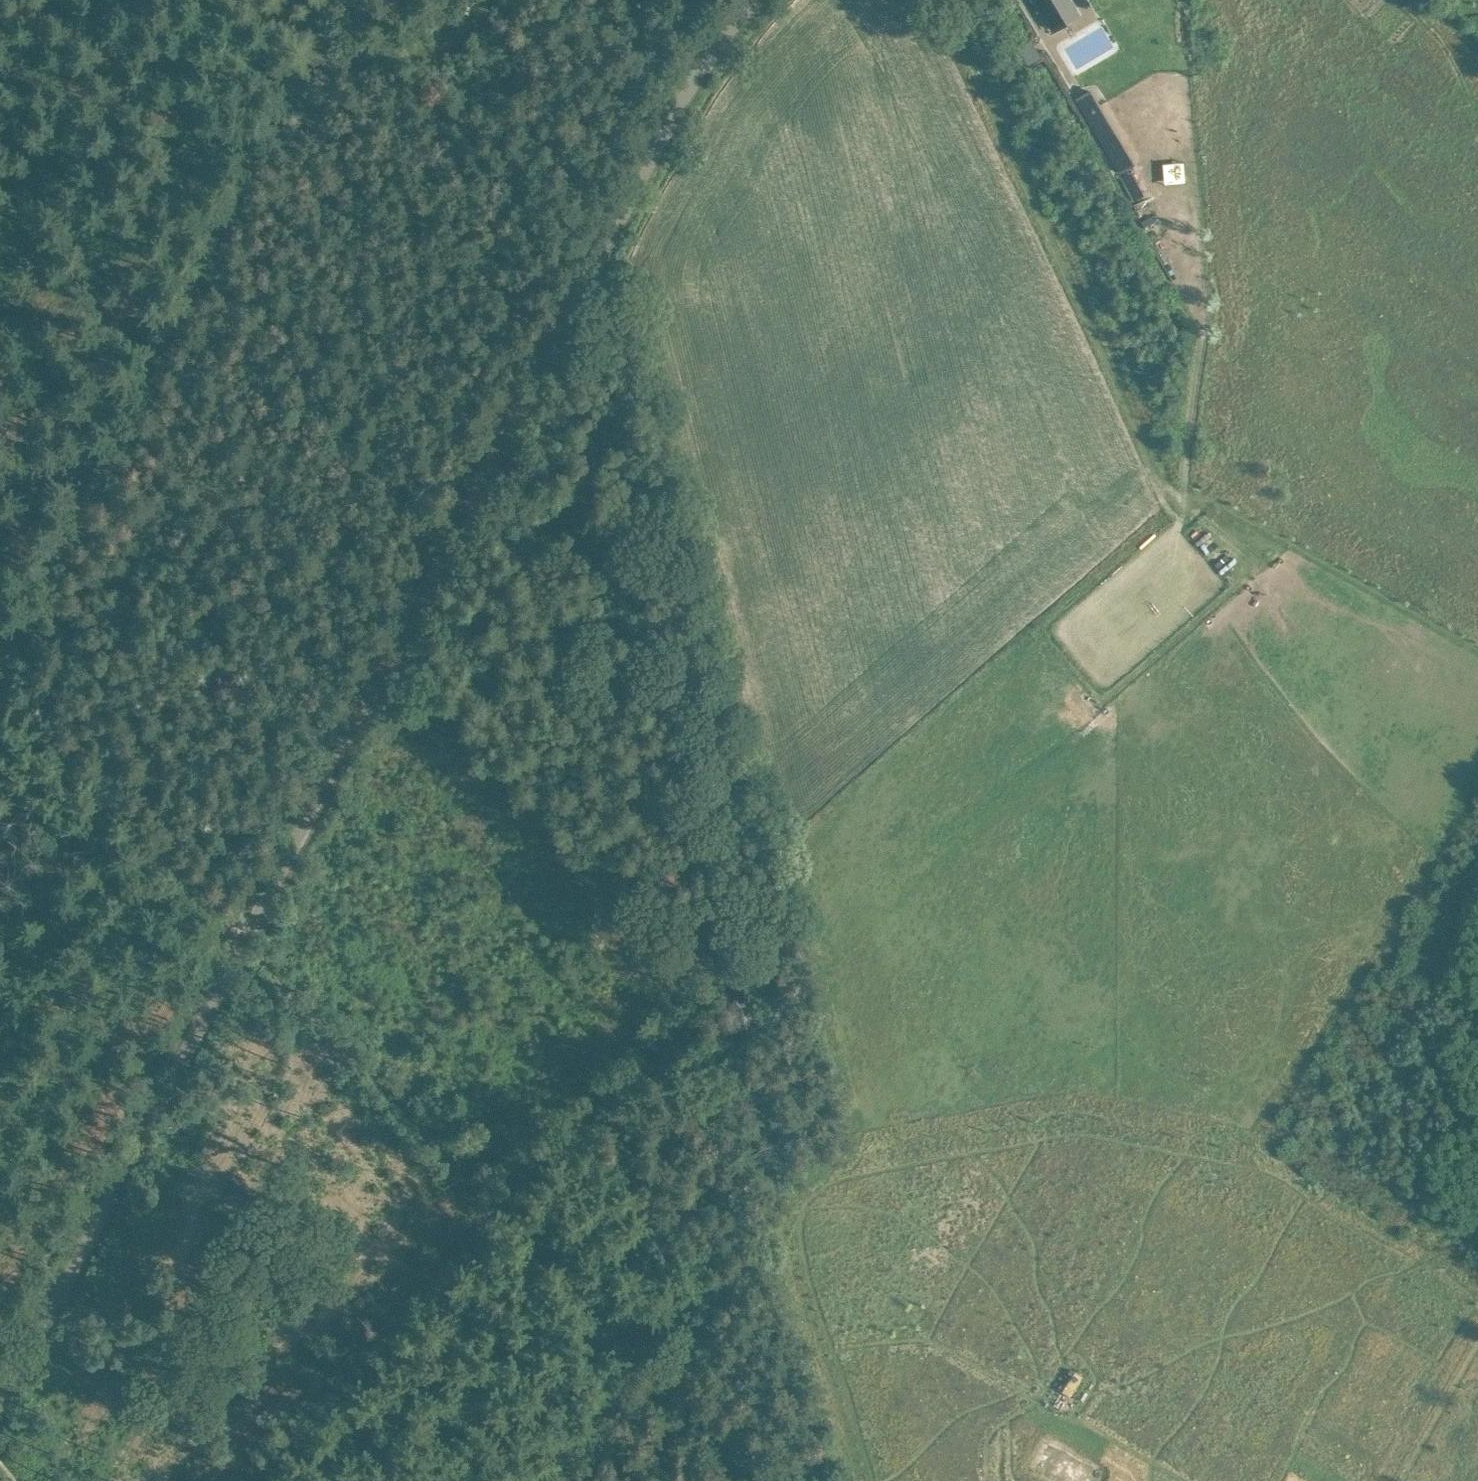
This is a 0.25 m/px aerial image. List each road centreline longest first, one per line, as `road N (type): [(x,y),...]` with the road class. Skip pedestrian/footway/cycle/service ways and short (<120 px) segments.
road 1 (unclassified): [(0,1419),(561,331),(728,30),(758,0)]
road 2 (track): [(0,685),(241,938),(512,1193),(745,1433)]
road 3 (track): [(931,0),(1154,435),(1181,470),(1477,647)]
road 4 (track): [(0,655),(324,0)]

